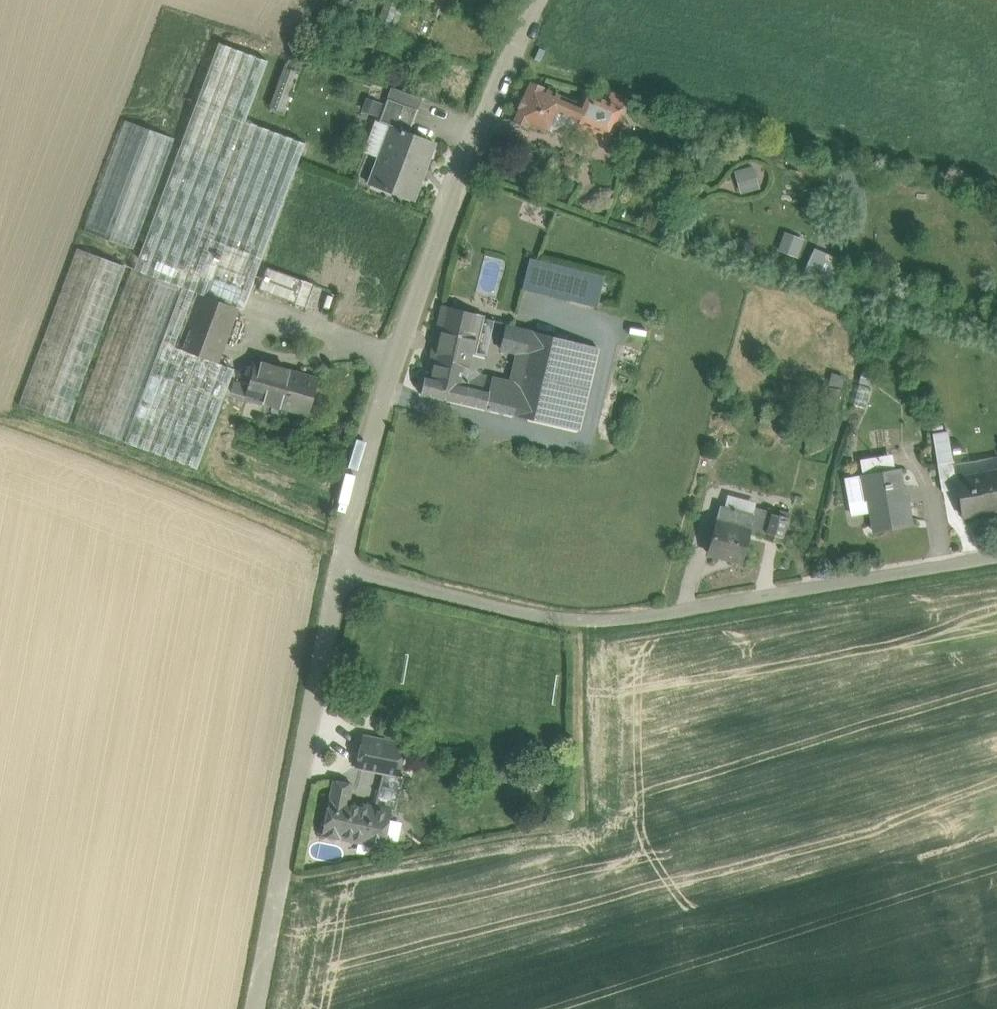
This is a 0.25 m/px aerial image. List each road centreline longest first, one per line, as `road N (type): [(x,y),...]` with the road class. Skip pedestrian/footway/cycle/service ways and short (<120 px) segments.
road 1 (unclassified): [(339,566),(560,619),(605,620),(996,555)]
road 2 (unclassified): [(538,0),(403,334),(339,566)]
road 3 (unclassified): [(339,566),(257,1008)]

